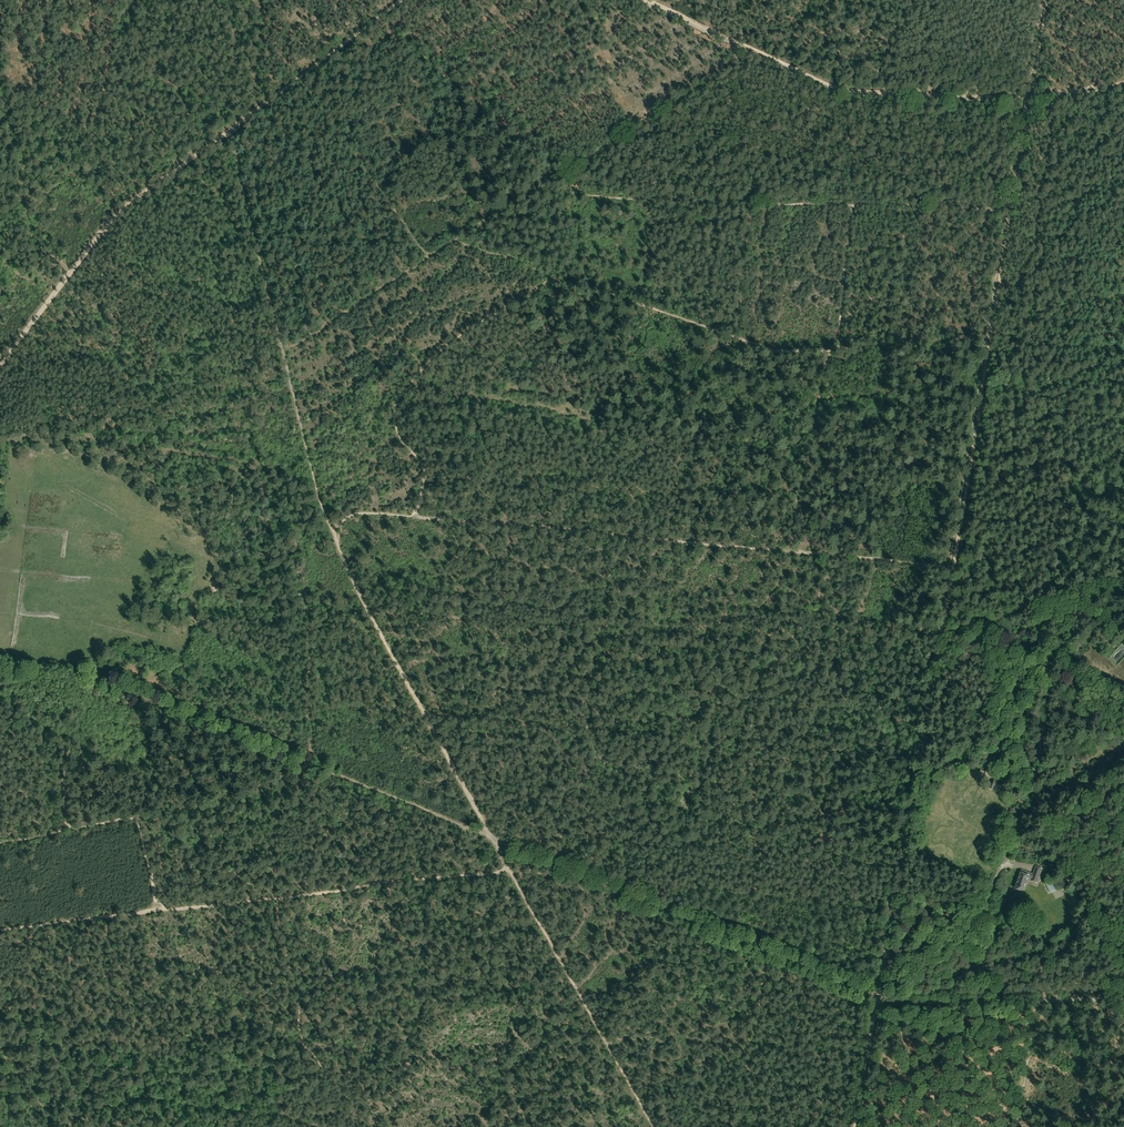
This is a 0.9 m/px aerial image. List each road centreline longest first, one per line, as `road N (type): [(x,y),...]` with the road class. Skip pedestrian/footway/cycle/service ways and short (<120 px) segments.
road 1 (track): [(492,837),(104,683),(70,756),(67,828)]
road 2 (track): [(0,363),(117,214),(402,0)]
road 3 (track): [(414,516),(954,567)]
road 4 (track): [(1010,208),(940,640)]
road 5 (track): [(492,837),(875,997)]
road 6 (track): [(332,528),(231,128)]
road 7 (track): [(1028,96),(841,89),(646,0)]
road 8 (track): [(940,640),(878,997)]
road 9 (track): [(332,528),(492,837)]
road 10 (track): [(654,1126),(510,869)]
road 11 (track): [(1001,865),(1038,759),(1048,696),(1085,639),(1123,611)]
road 12 (track): [(276,899),(510,869)]
road 13 (track): [(156,911),(132,819),(0,843)]
road 14 (track): [(429,257),(299,78)]
road 15 (track): [(940,640),(1123,574)]
road 16 (track): [(900,1001),(935,954),(981,914),(1001,865),(1021,866)]
road 17 (track): [(876,1004),(1037,1000)]
road 18 (track): [(0,930),(156,911)]
road 19 (track): [(156,911),(276,899)]

